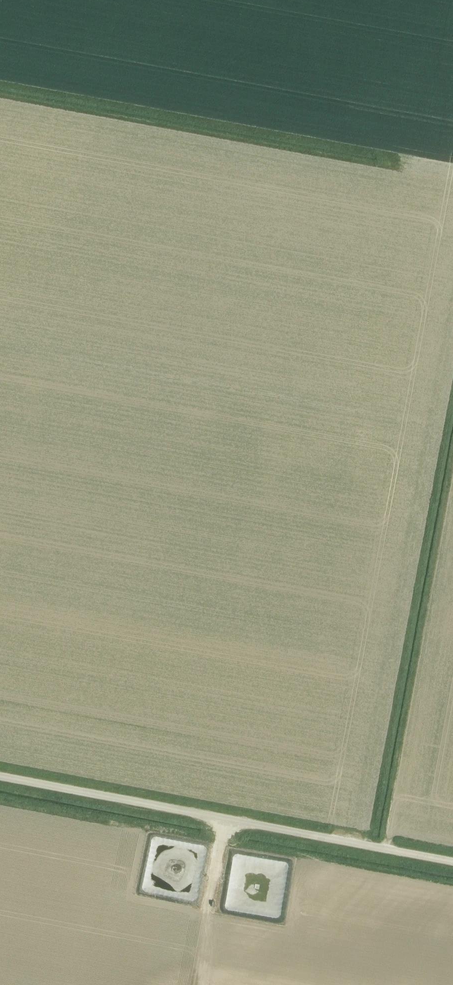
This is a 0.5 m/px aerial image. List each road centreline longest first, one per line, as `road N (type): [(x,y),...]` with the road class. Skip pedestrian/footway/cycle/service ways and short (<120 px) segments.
road 1 (unclassified): [(452,862),(0,775)]

